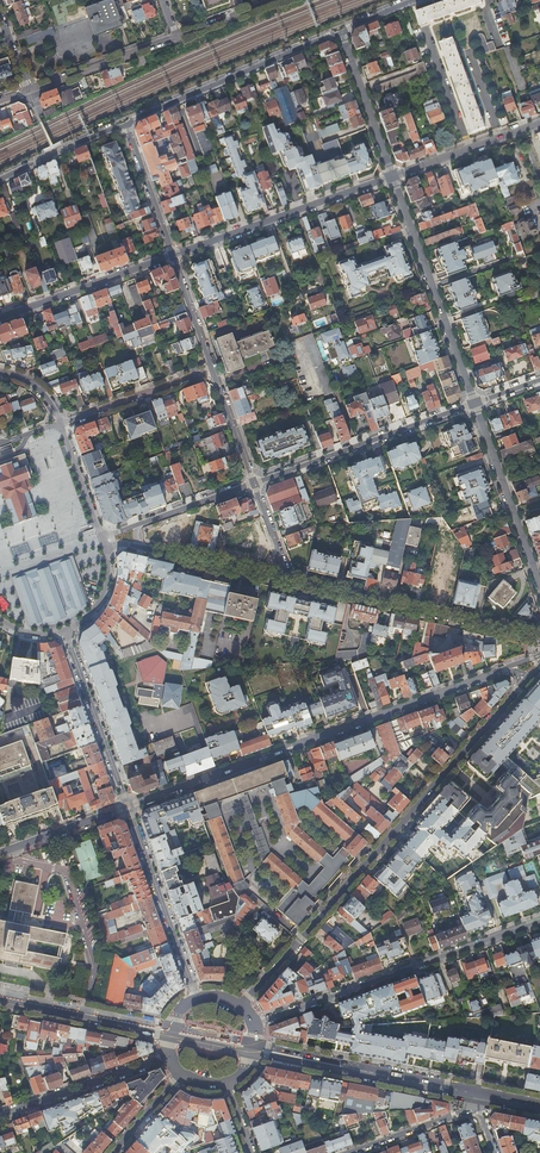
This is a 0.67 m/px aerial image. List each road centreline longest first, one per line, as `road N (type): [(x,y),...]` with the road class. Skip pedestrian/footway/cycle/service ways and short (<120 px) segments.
road 1 (residential): [(240,1007),(526,682)]
road 2 (residential): [(501,671),(129,808)]
road 3 (residential): [(253,1026),(539,922)]
road 4 (residential): [(288,582),(539,637)]
road 5 (residential): [(393,176),(473,404)]
road 6 (residential): [(340,31),(125,124)]
road 7 (residential): [(173,256),(393,176)]
road 8 (secondary): [(482,1095),(254,1048)]
road 9 (residential): [(473,404),(254,482)]
road 10 (residential): [(196,998),(129,808)]
road 11 (residential): [(473,404),(539,585)]
road 12 (residential): [(129,808),(65,634)]
road 13 (residential): [(0,318),(173,256)]
road 14 (residential): [(168,1055),(0,1116)]
road 15 (secondary): [(167,1031),(0,997)]
road 16 (residential): [(28,90),(177,35)]
road 17 (residential): [(212,371),(62,423)]
road 18 (residential): [(393,176),(539,123)]
road 19 (residential): [(340,31),(393,176)]
road 20 (residential): [(138,547),(288,582)]
road 21 (residential): [(125,124),(173,256)]
road 22 (residential): [(349,1152),(479,1106)]
road 23 (residential): [(129,808),(0,853)]
road 24 (residential): [(254,482),(138,525)]
road 25 (residential): [(103,538),(62,423)]
road 26 (residential): [(173,256),(212,371)]

